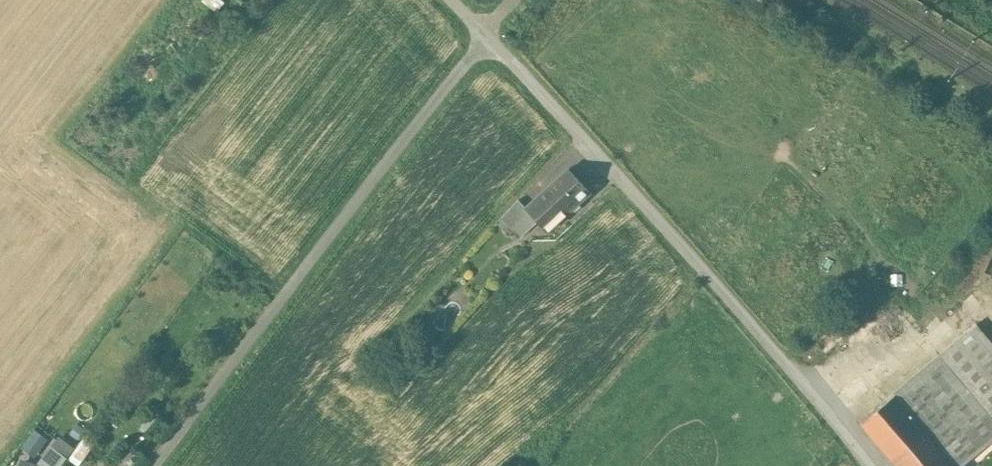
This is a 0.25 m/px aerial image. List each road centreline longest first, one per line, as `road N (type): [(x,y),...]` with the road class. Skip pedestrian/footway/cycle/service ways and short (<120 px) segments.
road 1 (unclassified): [(872,465),(488,34)]
road 2 (unclassified): [(488,34),(153,465)]

